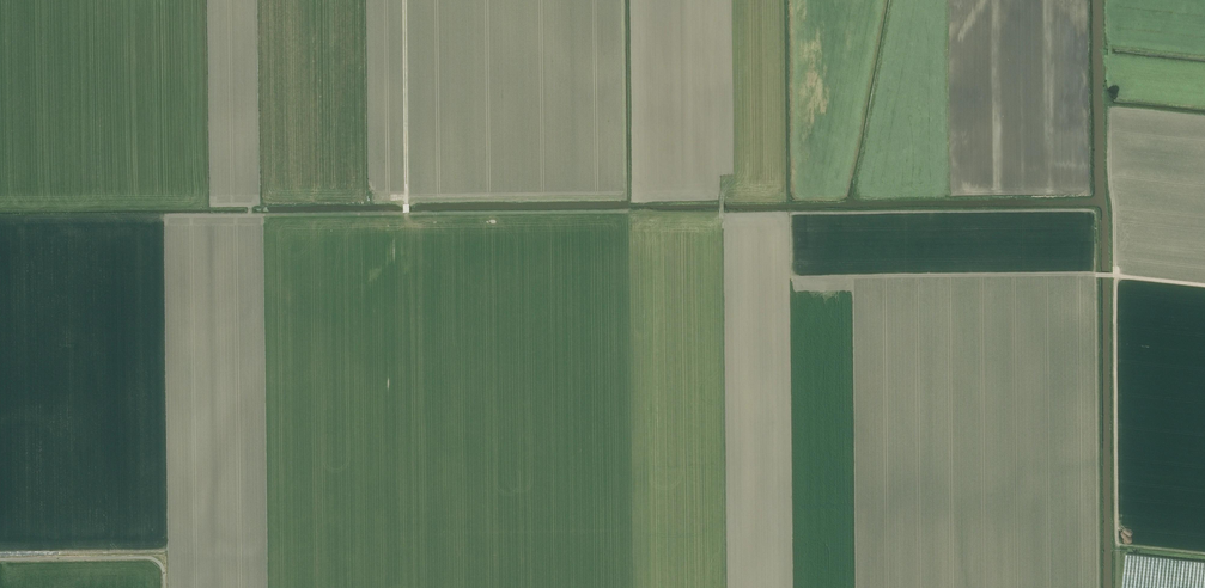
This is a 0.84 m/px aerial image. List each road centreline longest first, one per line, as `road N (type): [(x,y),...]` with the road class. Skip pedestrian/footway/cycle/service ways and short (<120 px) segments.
road 1 (track): [(730,587),(724,205)]
road 2 (track): [(405,0),(407,210)]
road 3 (track): [(0,554),(168,552)]

